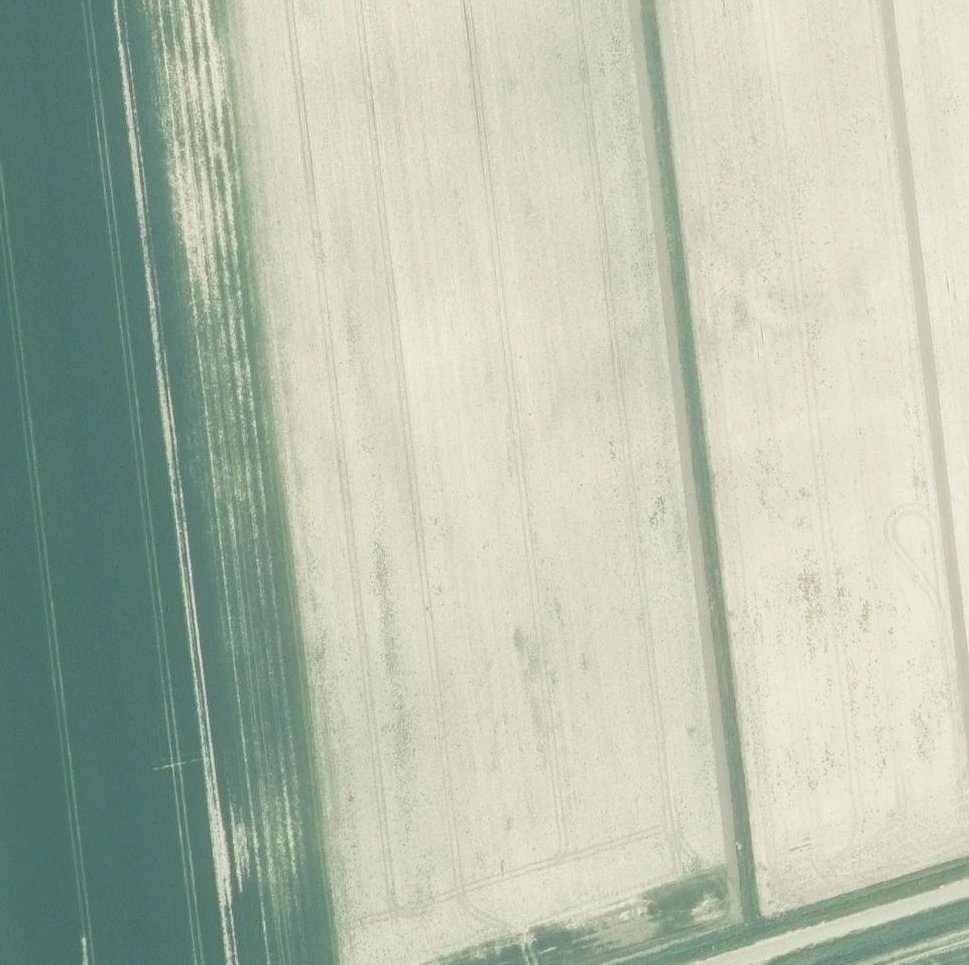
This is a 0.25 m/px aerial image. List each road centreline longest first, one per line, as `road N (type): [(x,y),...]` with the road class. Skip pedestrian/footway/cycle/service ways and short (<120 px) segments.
road 1 (unclassified): [(726,964),(968,890)]

